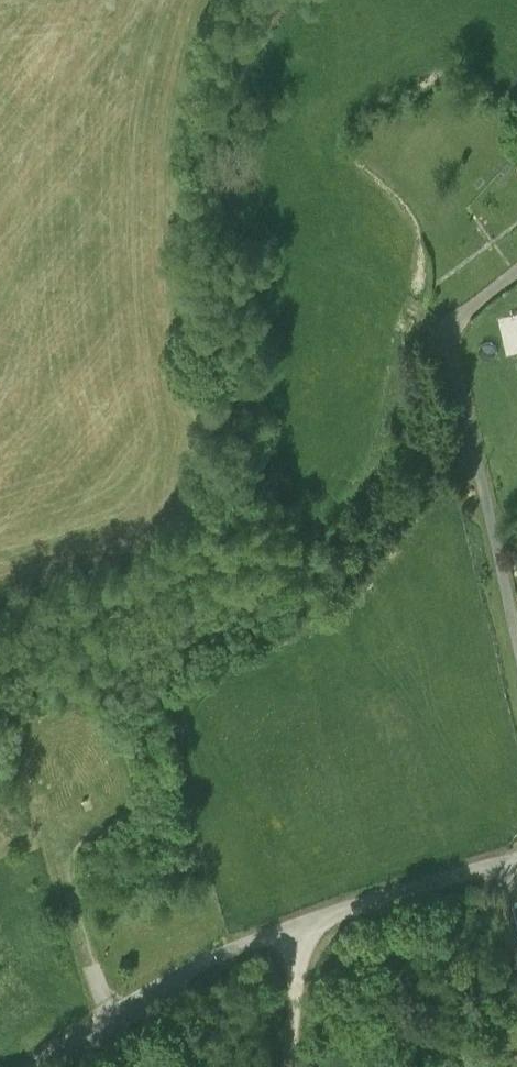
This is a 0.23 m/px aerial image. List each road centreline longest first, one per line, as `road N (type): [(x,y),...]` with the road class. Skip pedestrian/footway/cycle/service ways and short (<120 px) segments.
road 1 (residential): [(516,863),(355,909),(34,1066)]

